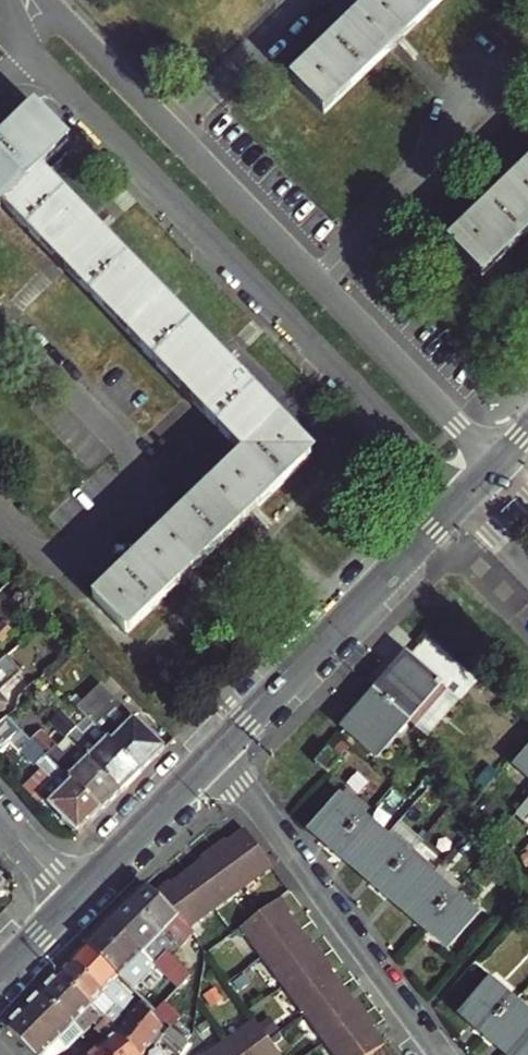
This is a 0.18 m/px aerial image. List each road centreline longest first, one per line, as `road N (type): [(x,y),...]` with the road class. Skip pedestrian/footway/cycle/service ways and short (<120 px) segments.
road 1 (residential): [(30,48),(461,500)]
road 2 (residential): [(442,1054),(216,753)]
road 3 (residential): [(319,283),(59,19)]
road 4 (tertiary): [(216,753),(461,500)]
road 5 (residential): [(0,332),(138,463),(135,484),(67,552),(39,555)]
road 6 (residential): [(319,283),(520,71)]
road 7 (residential): [(496,463),(319,283)]
road 8 (tertiary): [(73,902),(216,753)]

